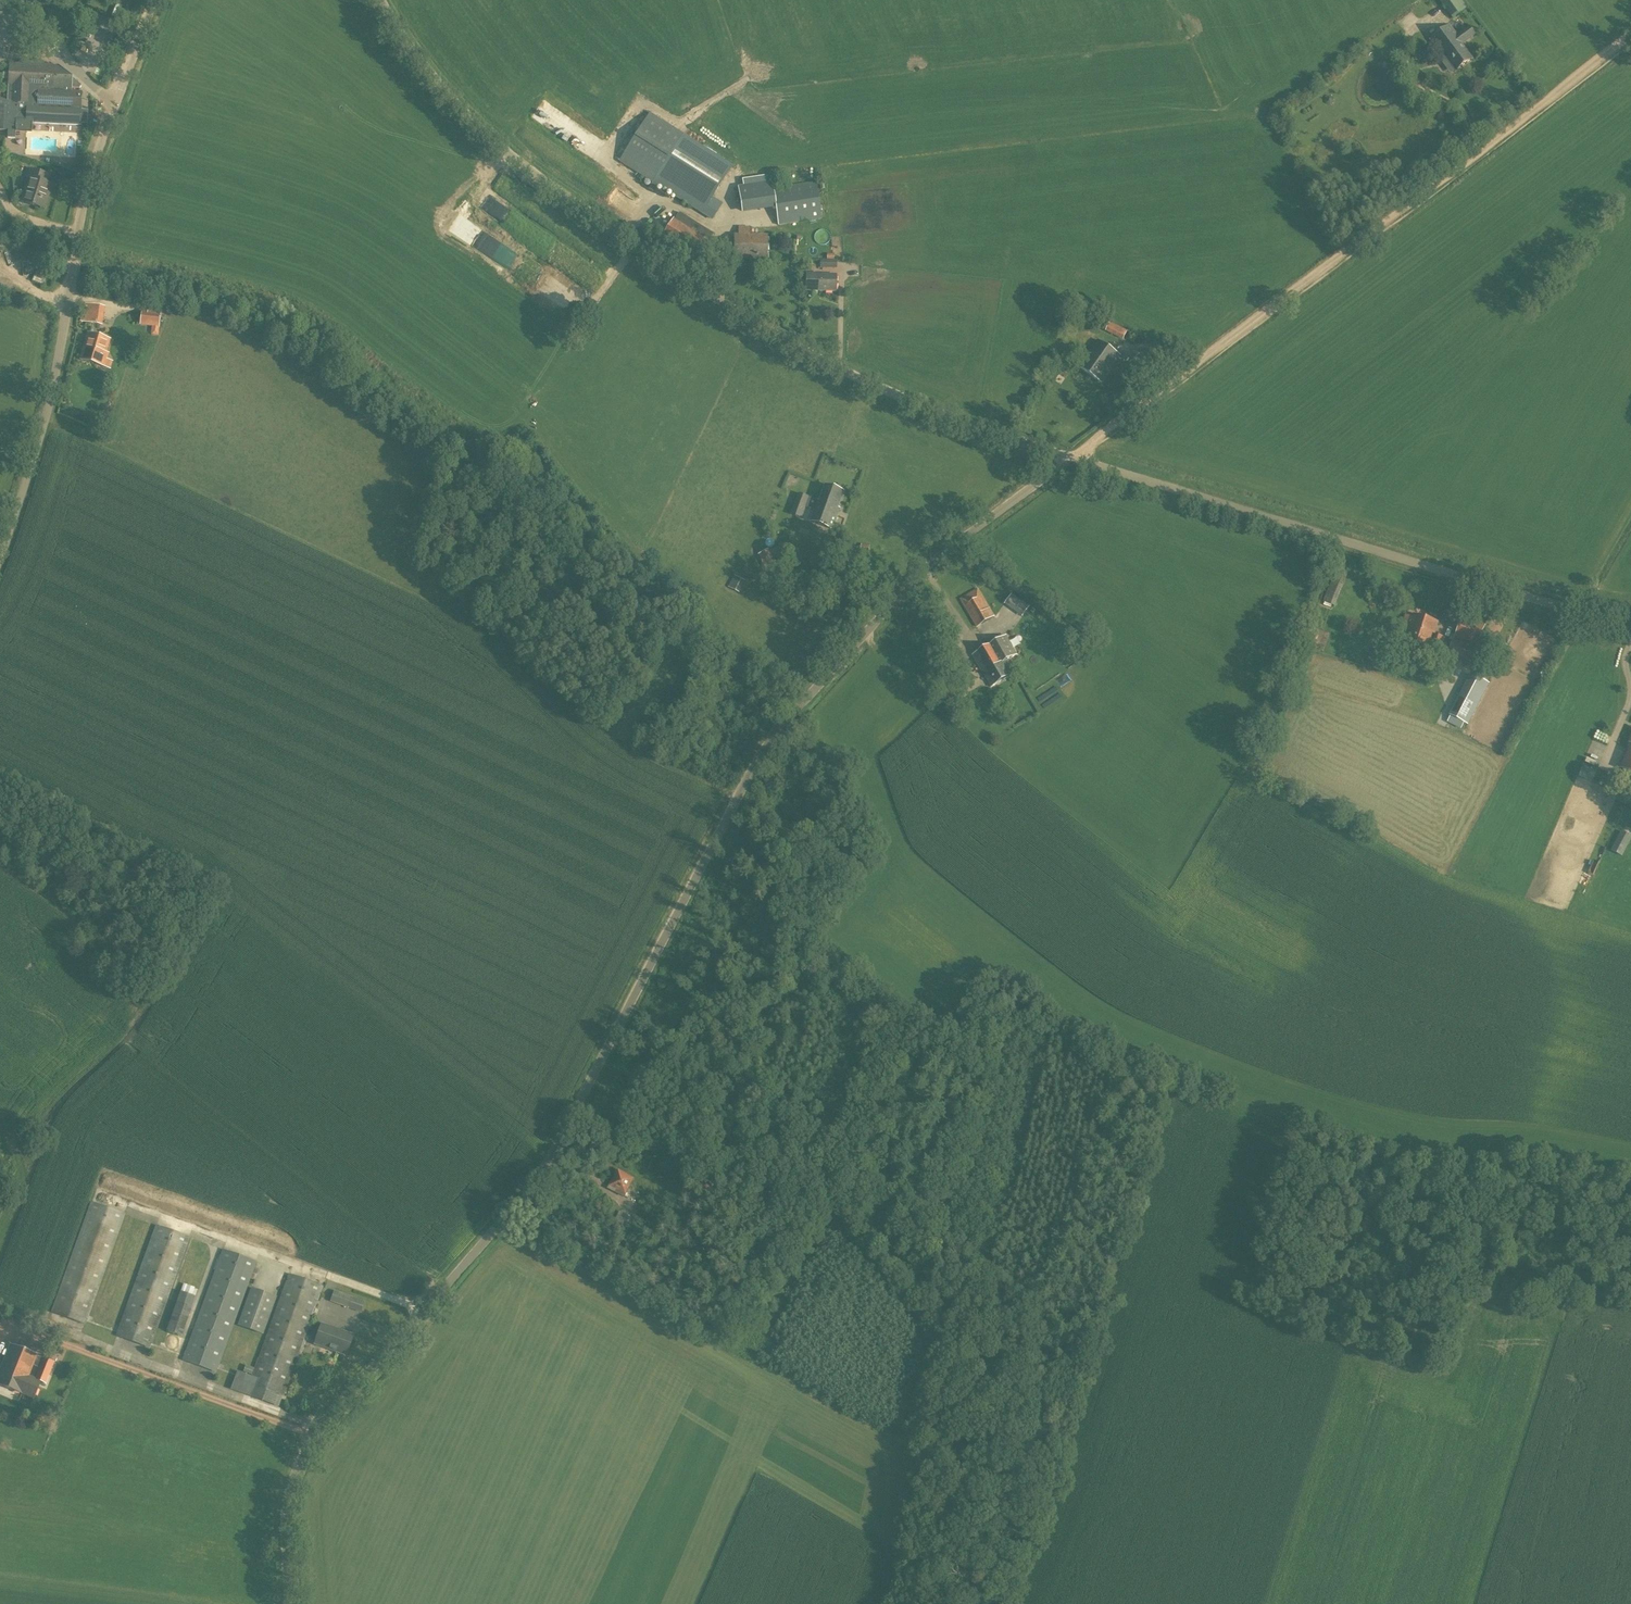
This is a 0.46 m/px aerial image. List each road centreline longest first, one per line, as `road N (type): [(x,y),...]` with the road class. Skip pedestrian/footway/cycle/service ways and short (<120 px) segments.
road 1 (unclassified): [(286,1603),(283,1502),(299,1456),(537,1183),(774,736),(935,563),(1071,456)]
road 2 (unclassified): [(1071,456),(853,376),(742,318),(573,205),(496,142),(405,39),(382,0)]
road 3 (track): [(1071,456),(1448,182),(1630,38)]
road 4 (unclassified): [(1630,618),(1071,456)]
road 5 (unclassified): [(0,555),(48,408),(86,190),(154,0)]

